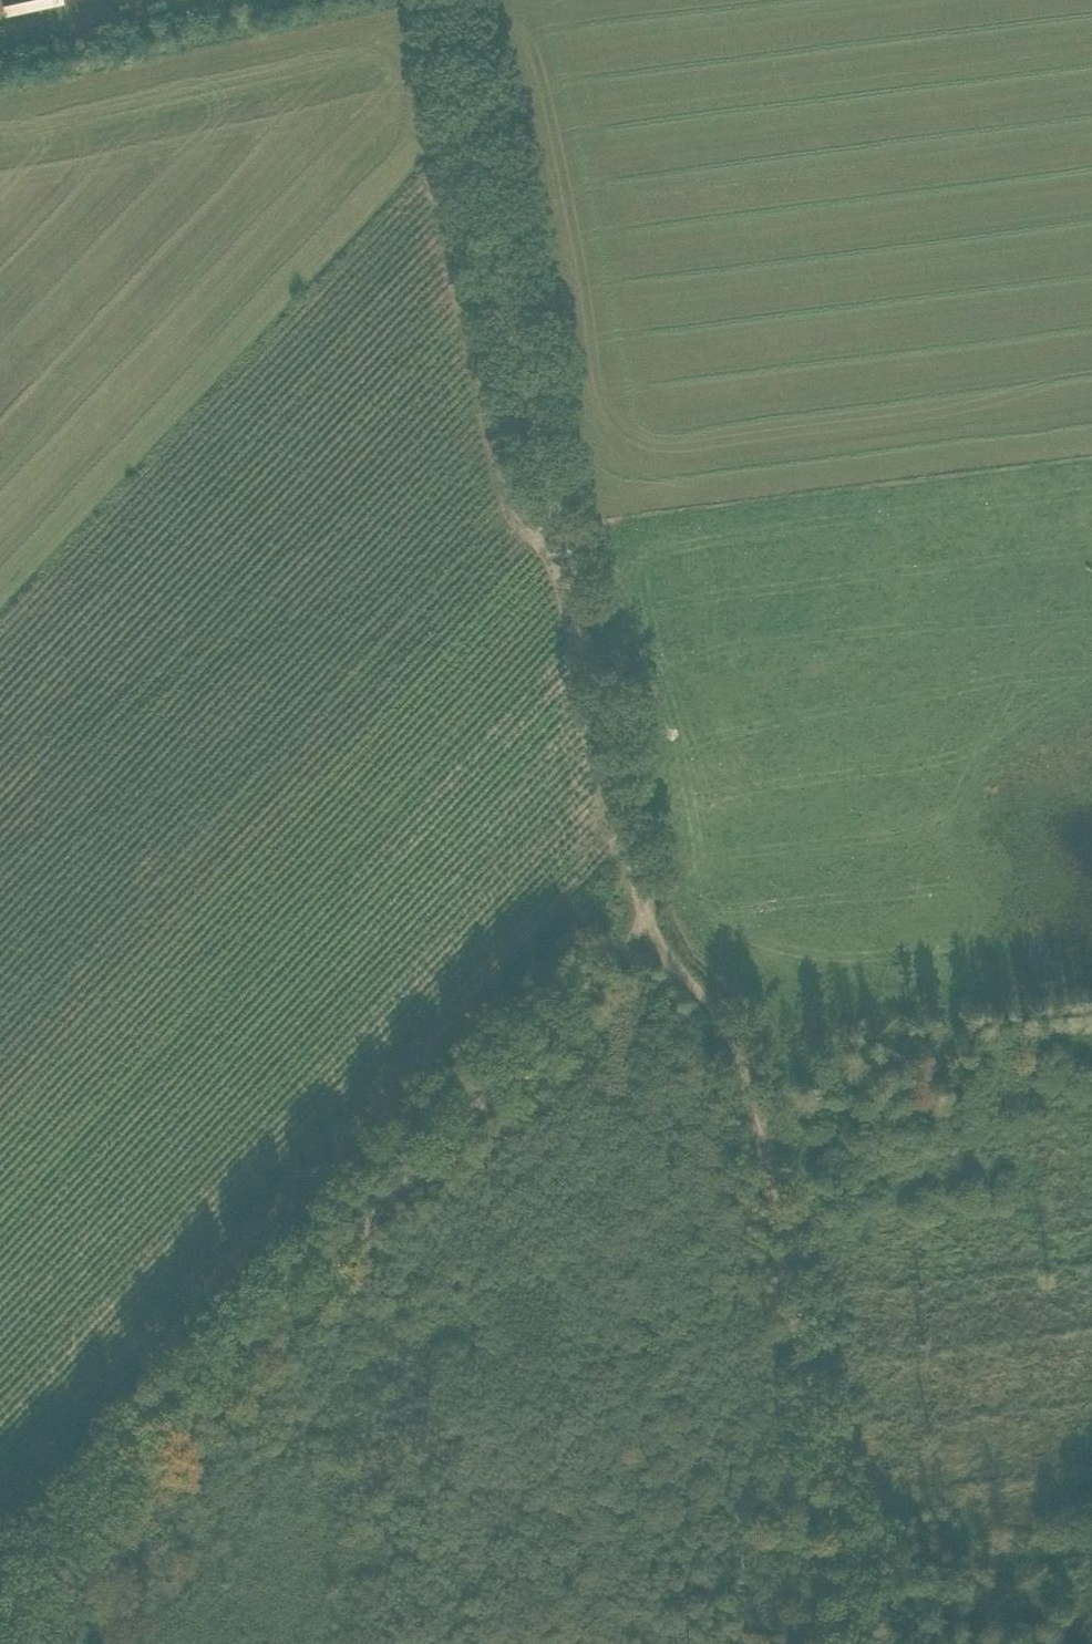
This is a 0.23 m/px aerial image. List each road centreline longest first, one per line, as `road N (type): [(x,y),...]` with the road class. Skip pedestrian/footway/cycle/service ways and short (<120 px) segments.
road 1 (unclassified): [(452,0),(639,929)]
road 2 (track): [(639,929),(0,1597)]

